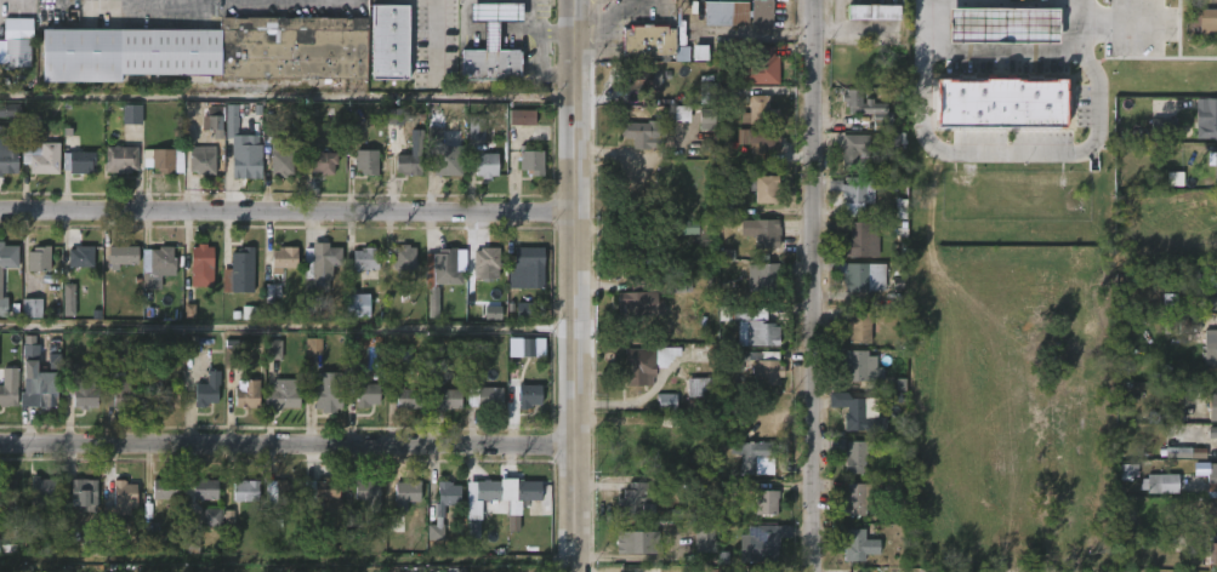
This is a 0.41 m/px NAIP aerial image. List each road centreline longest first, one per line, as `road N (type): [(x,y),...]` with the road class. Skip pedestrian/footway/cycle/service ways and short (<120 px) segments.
road 1 (residential): [(0,446),(576,446)]
road 2 (residential): [(0,210),(574,212)]
road 3 (residential): [(819,571),(816,0)]
road 4 (tertiary): [(578,0),(578,571)]

